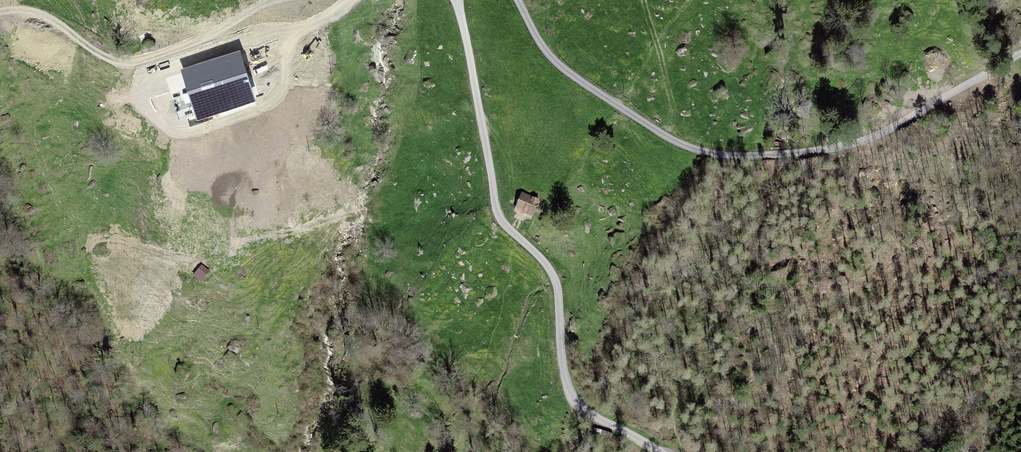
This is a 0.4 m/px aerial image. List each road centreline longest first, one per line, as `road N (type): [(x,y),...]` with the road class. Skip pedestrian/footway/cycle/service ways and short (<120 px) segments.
road 1 (unclassified): [(1020,52),(847,143),(715,154),(665,135),(566,71),(519,0)]
road 2 (unclassified): [(458,0),(497,212),(554,279),(576,389),(592,410),(667,451)]
road 3 (track): [(0,14),(33,11),(116,65),(147,68),(207,44),(280,0)]
road 4 (track): [(207,44),(313,28),(355,0)]

